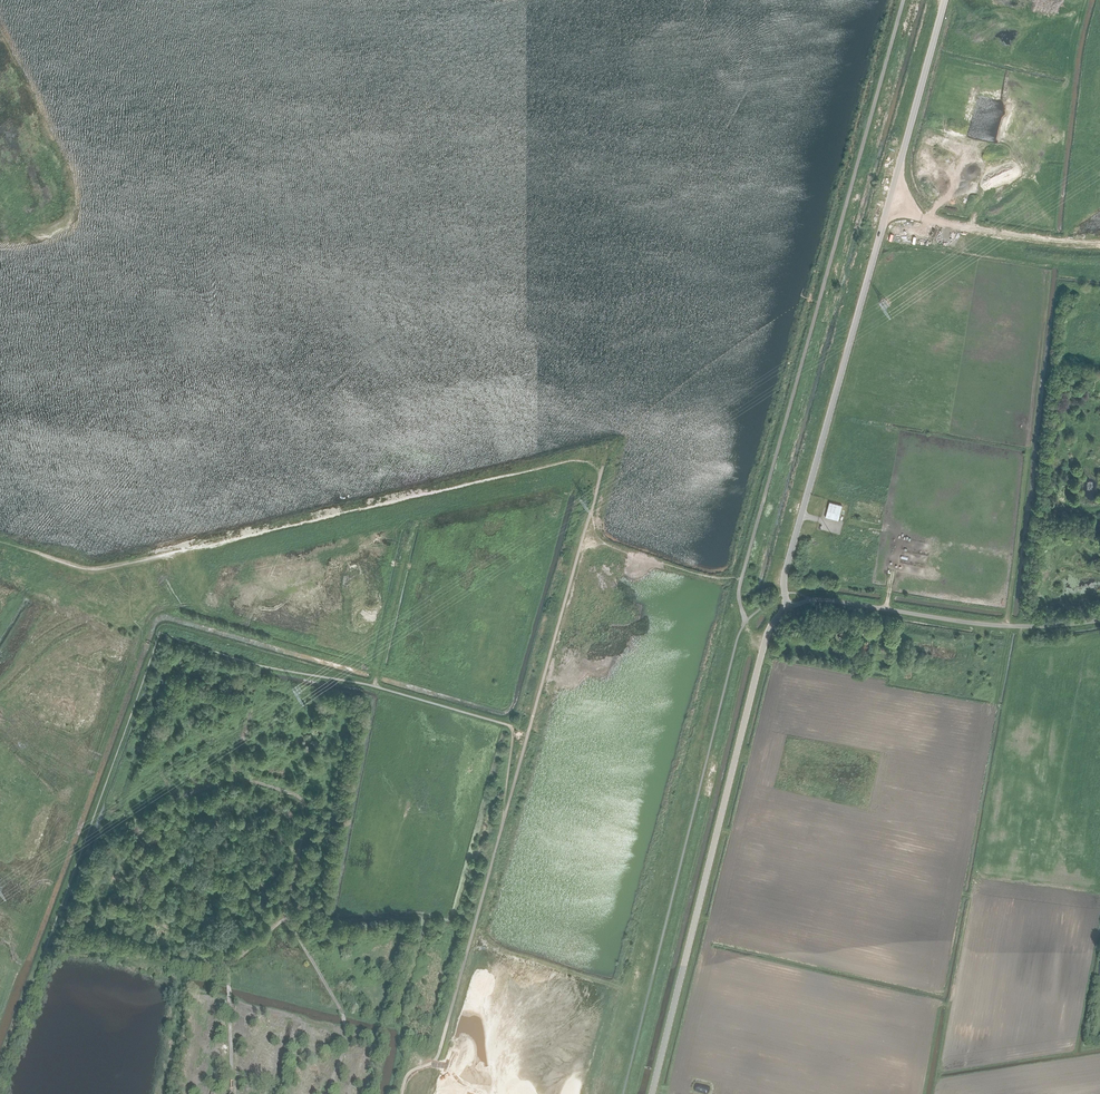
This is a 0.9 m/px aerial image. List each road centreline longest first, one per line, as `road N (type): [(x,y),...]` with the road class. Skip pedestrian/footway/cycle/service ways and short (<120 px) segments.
road 1 (unclassified): [(788,608),(786,570),(945,0)]
road 2 (unclassified): [(651,1093),(764,646)]
road 3 (track): [(1007,626),(1056,271)]
road 4 (unclassified): [(809,601),(981,625),(1099,620)]
road 5 (track): [(1099,244),(930,221),(902,193),(898,170)]

